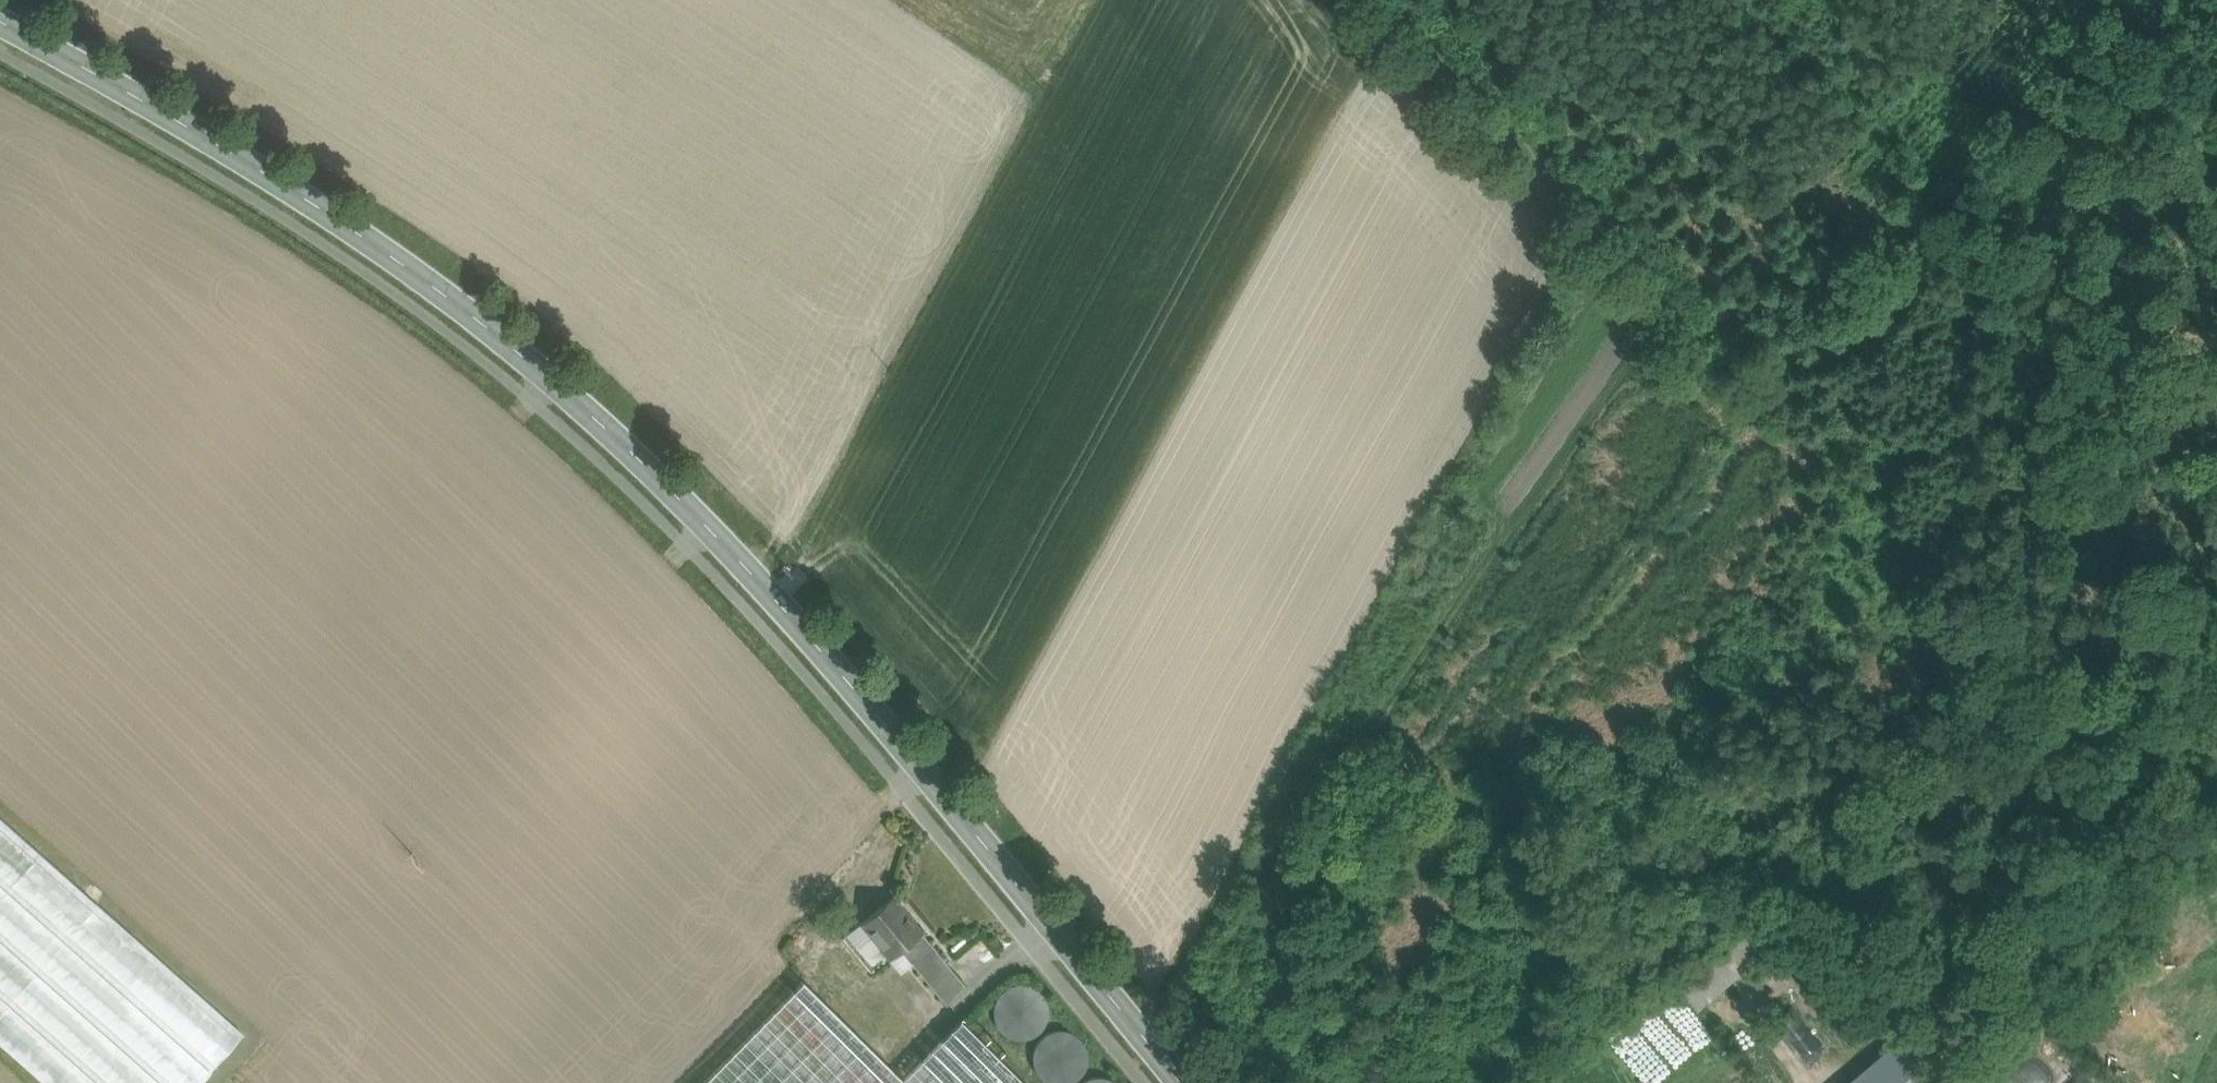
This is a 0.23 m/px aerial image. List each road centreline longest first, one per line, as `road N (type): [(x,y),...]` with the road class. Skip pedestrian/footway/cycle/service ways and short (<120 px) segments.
road 1 (tertiary): [(1181,1082),(890,729),(642,462),(521,353),(395,259),(156,107),(0,22)]

